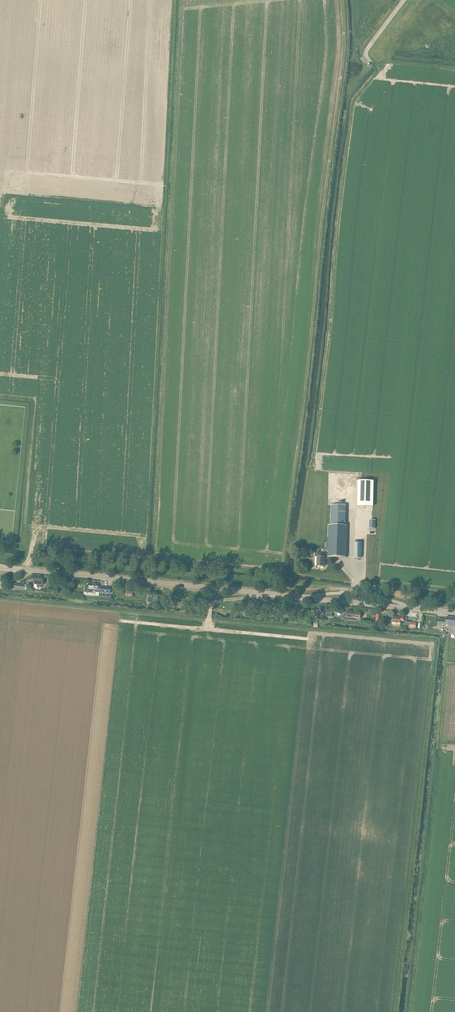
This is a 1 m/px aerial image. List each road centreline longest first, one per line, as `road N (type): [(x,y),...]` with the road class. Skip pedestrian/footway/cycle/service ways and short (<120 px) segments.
road 1 (track): [(0,599),(435,642),(394,1011)]
road 2 (track): [(344,0),(306,391),(278,568),(284,584),(350,592)]
road 3 (tertiary): [(454,612),(0,568)]
road 4 (track): [(409,1011),(439,742),(454,743)]
road 5 (track): [(31,548),(279,571)]
road 6 (track): [(117,621),(312,639)]
road 7 (track): [(208,629),(213,603),(255,593),(317,612),(315,630)]

